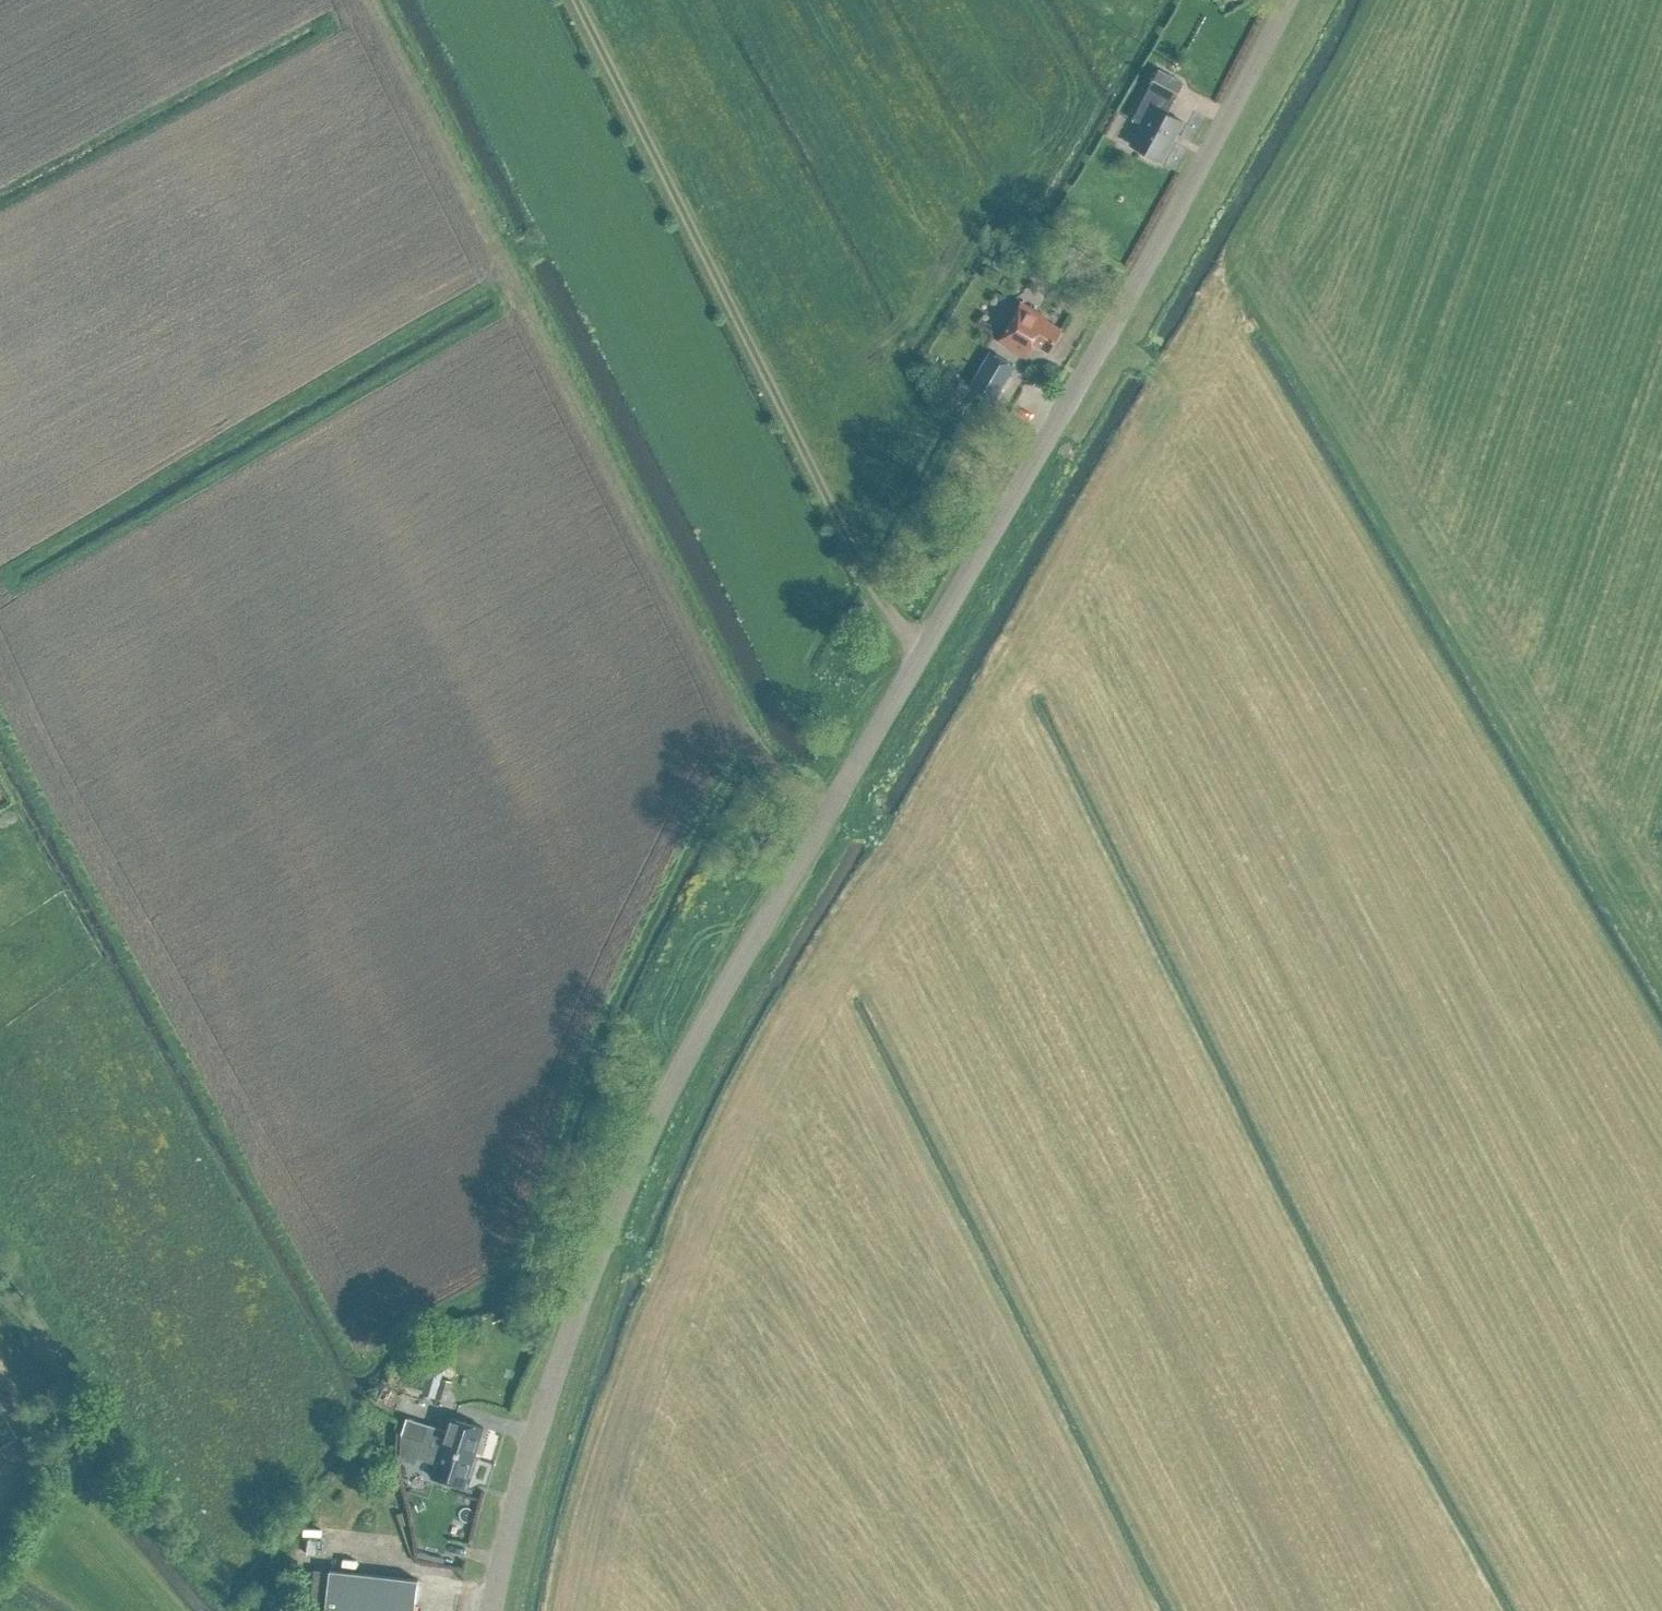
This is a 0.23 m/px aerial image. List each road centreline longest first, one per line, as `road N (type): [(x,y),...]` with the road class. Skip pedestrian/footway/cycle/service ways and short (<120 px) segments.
road 1 (unclassified): [(492,1610),(547,1393),(649,1132),(734,971),(1139,272),(1284,0)]
road 2 (track): [(925,642),(852,560),(573,0)]

